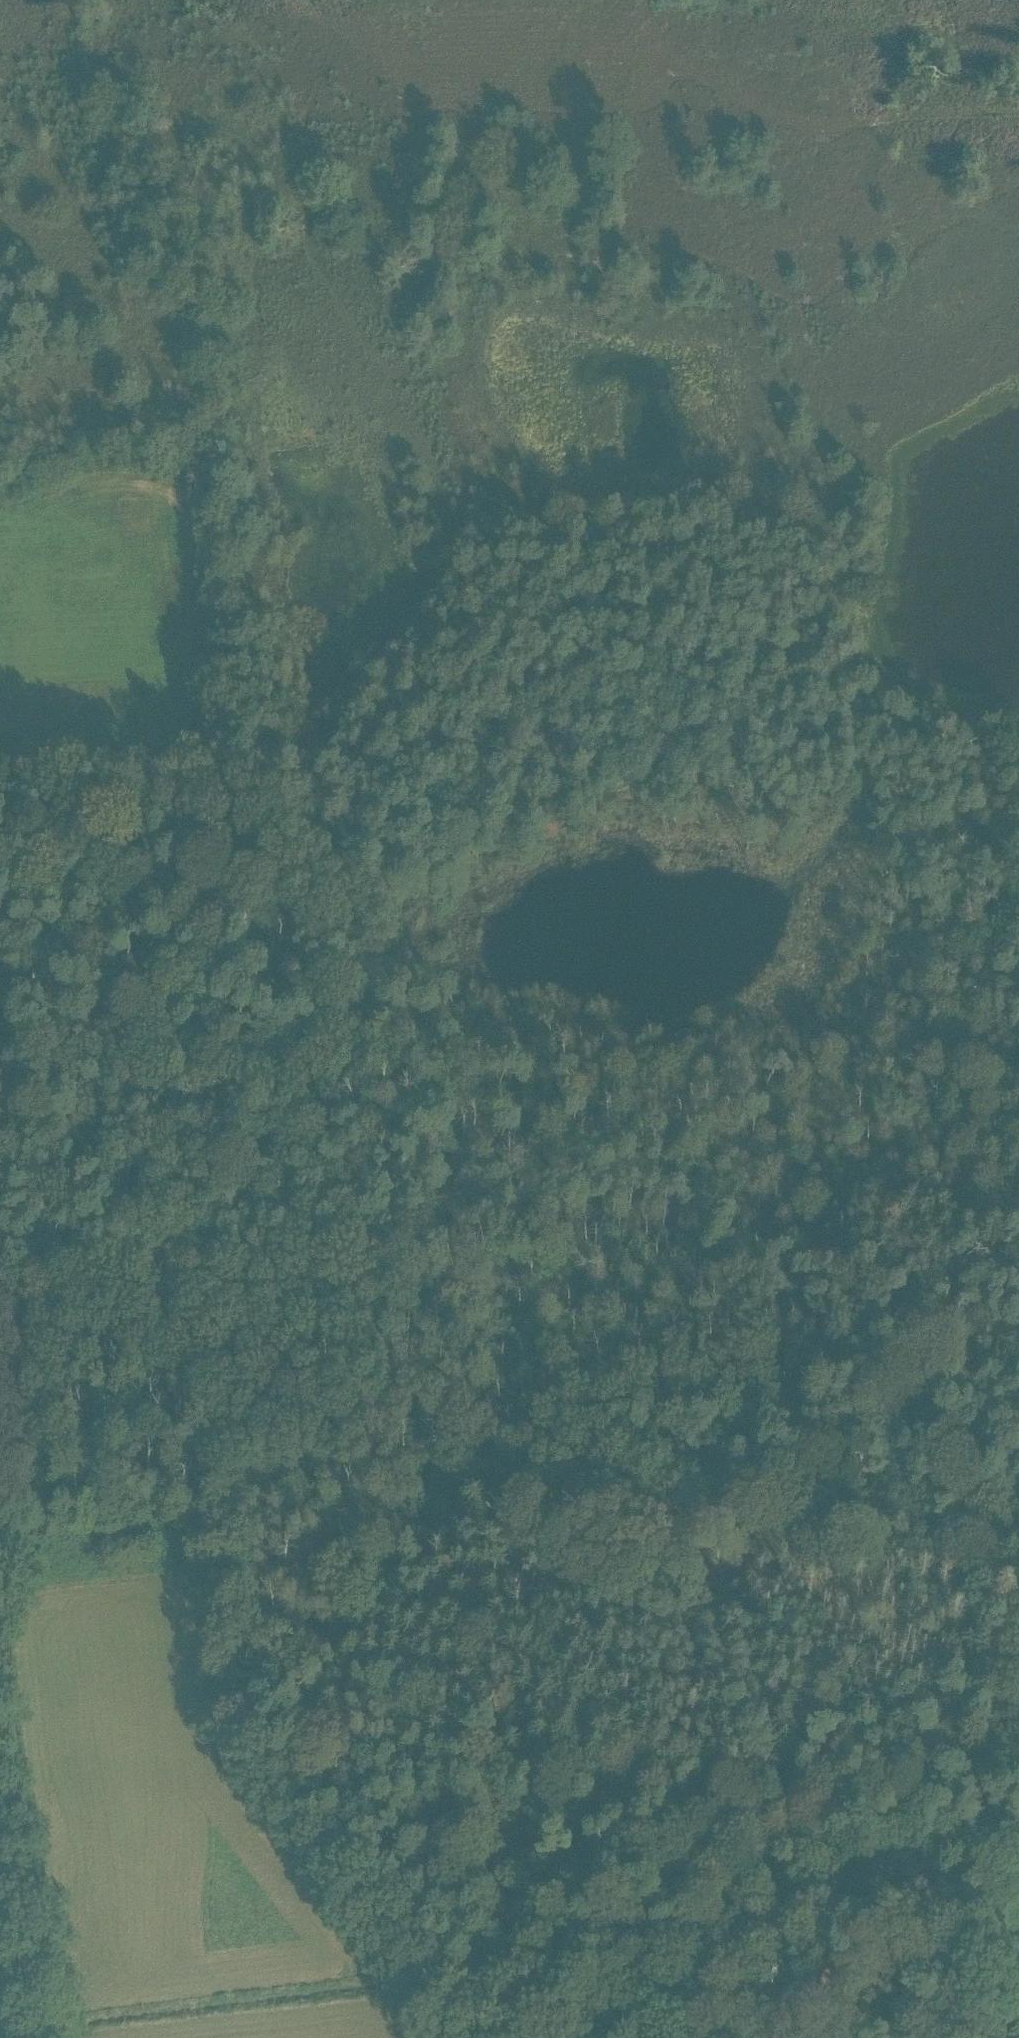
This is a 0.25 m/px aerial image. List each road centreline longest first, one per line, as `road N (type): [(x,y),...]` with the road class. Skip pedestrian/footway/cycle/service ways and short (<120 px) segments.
road 1 (track): [(612,2037),(761,1932),(858,1876),(963,1840),(1018,1832)]
road 2 (track): [(846,2037),(931,1931)]

